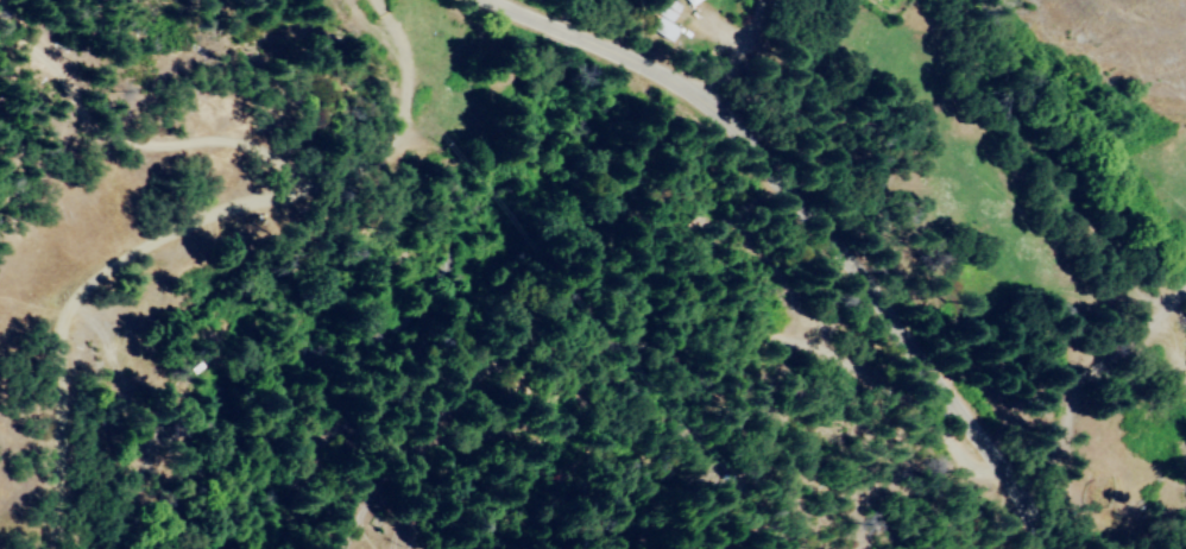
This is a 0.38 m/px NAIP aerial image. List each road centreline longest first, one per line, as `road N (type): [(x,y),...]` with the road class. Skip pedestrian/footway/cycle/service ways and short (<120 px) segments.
road 1 (residential): [(1122,264),(1122,340),(936,497),(637,491),(418,438),(318,504),(299,548)]
road 2 (residential): [(970,548),(851,361),(840,260),(731,128),(607,53),(490,0)]
road 3 (residential): [(38,548),(59,322),(126,261),(298,188),(364,0)]

